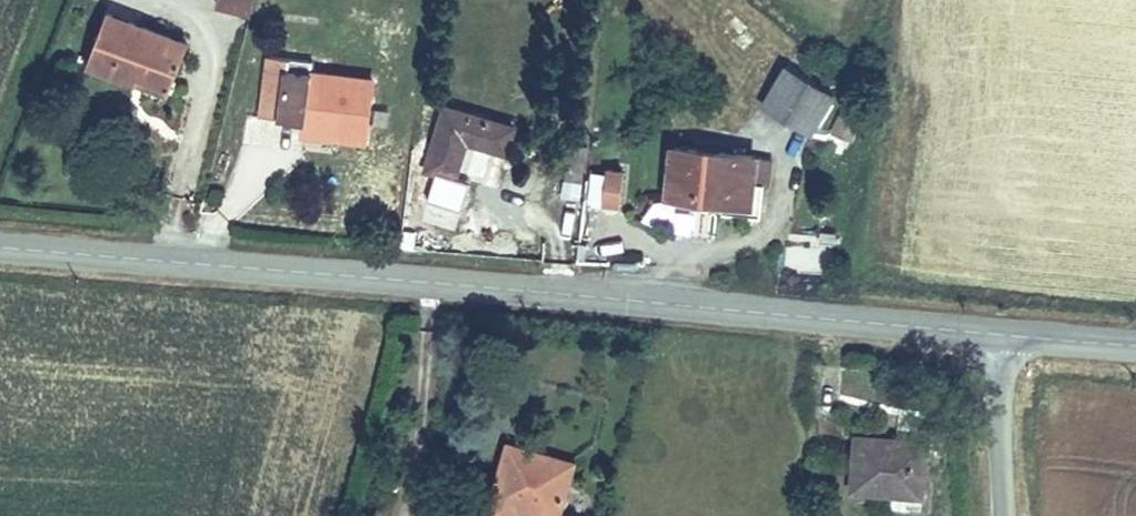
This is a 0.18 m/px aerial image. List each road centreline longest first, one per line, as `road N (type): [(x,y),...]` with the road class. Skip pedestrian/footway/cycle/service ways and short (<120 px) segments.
road 1 (secondary): [(0,247),(1000,333)]
road 2 (tertiary): [(1007,515),(1000,333)]
road 3 (secondary): [(1000,333),(1135,337)]

